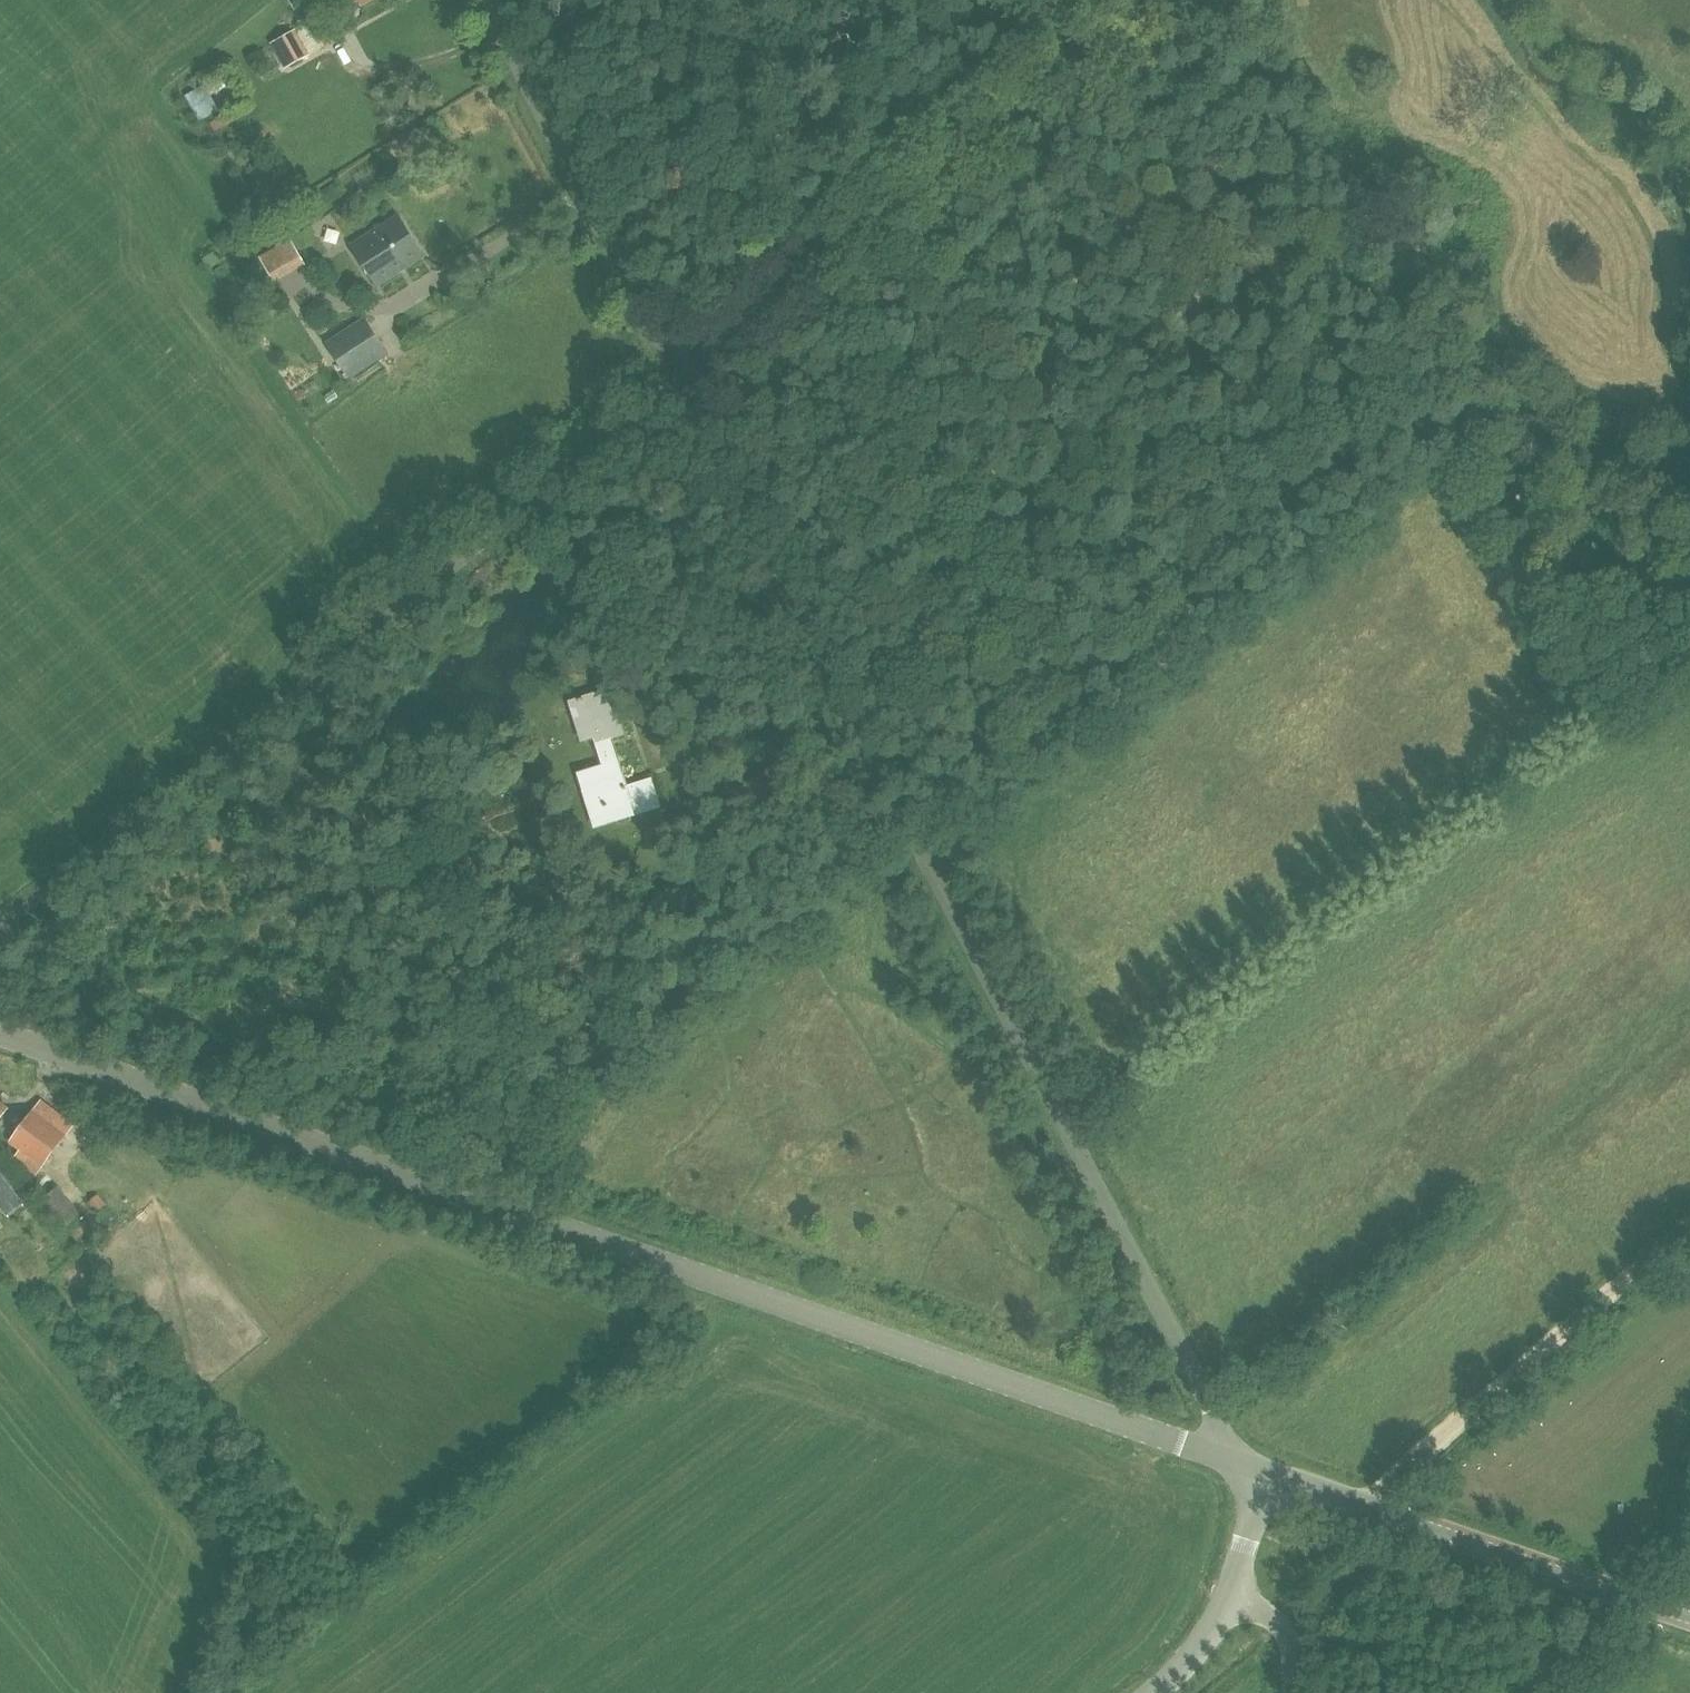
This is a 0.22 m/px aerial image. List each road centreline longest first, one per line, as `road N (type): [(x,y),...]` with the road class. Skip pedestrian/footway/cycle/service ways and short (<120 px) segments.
road 1 (tertiary): [(1235,1457),(0,1031)]
road 2 (unclassified): [(1235,1457),(685,363)]
road 3 (unclassified): [(0,926),(685,363)]
road 4 (tertiary): [(1689,1616),(1235,1457)]
road 5 (track): [(1359,1502),(1689,1228)]
road 6 (unclassified): [(685,363),(496,0)]
road 7 (unclassified): [(1148,1692),(1284,1577)]
road 8 (unclassified): [(1284,1577),(1283,1552),(1235,1457)]

